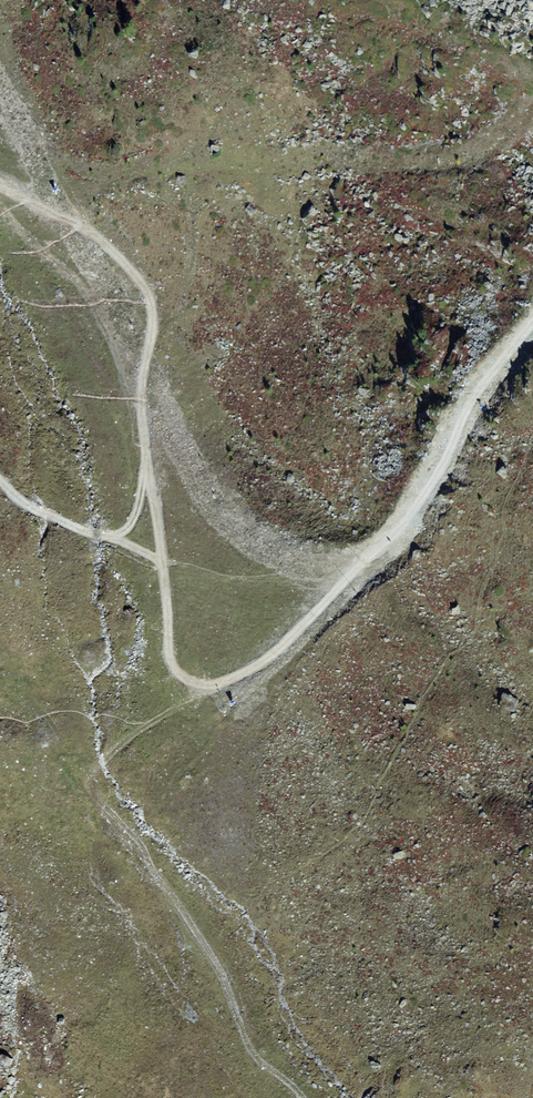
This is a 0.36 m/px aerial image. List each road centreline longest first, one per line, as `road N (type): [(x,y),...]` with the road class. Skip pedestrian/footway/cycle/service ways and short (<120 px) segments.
road 1 (track): [(163,561),(169,652),(181,677),(216,685),(265,662),(406,521),(460,423),(532,325)]
road 2 (track): [(303,1097),(253,1054),(212,956),(91,778),(197,685)]
road 3 (track): [(0,182),(80,223),(140,276),(151,304),(143,413),(163,561)]
road 4 (track): [(163,561),(33,509),(0,483)]

